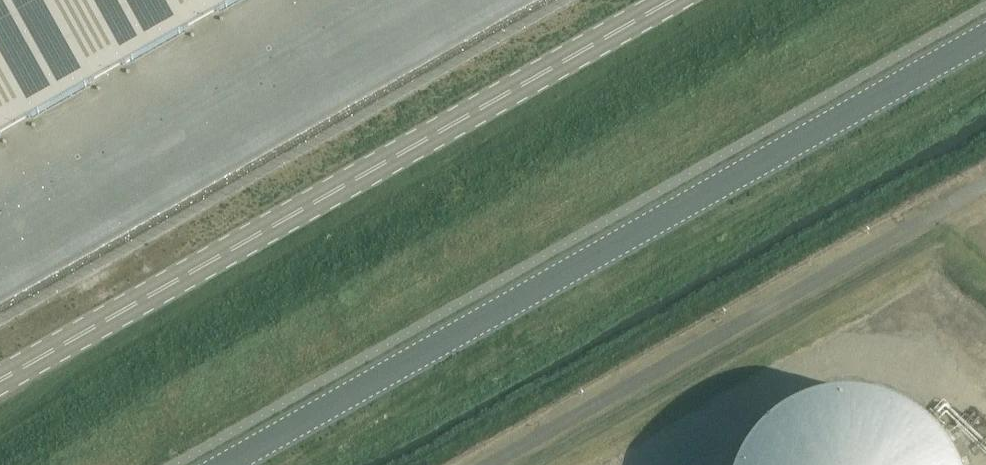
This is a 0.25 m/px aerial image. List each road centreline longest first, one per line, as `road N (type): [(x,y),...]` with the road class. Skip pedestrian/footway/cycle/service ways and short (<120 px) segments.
road 1 (unclassified): [(223,464),(985,36)]
road 2 (unclassified): [(0,380),(671,0)]

